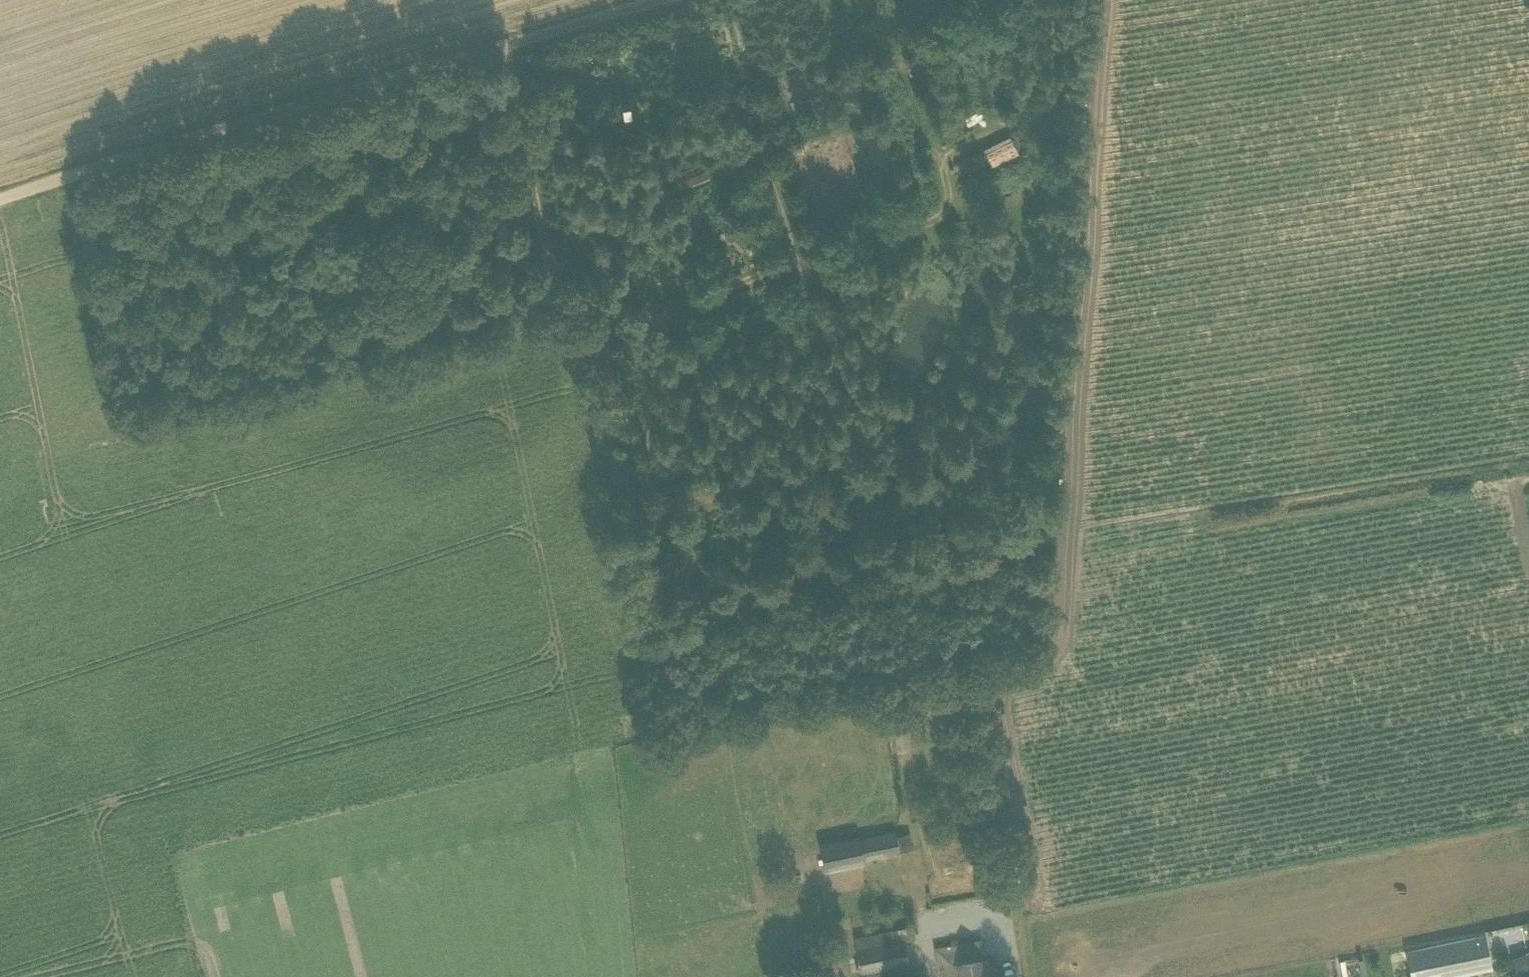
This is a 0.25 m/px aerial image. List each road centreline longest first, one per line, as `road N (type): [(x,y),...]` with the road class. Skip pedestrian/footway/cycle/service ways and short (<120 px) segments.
road 1 (track): [(0,204),(677,0)]

